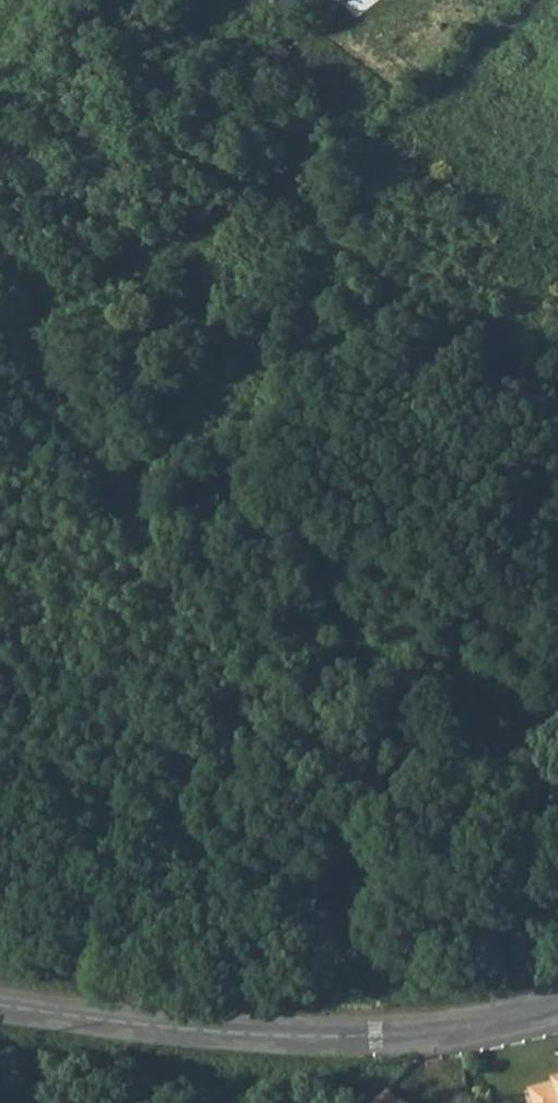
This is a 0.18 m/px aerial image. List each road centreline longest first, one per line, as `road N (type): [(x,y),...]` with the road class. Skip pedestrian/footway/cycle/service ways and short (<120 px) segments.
road 1 (residential): [(0,1002),(176,1031),(306,1037),(434,1032),(557,1007)]

